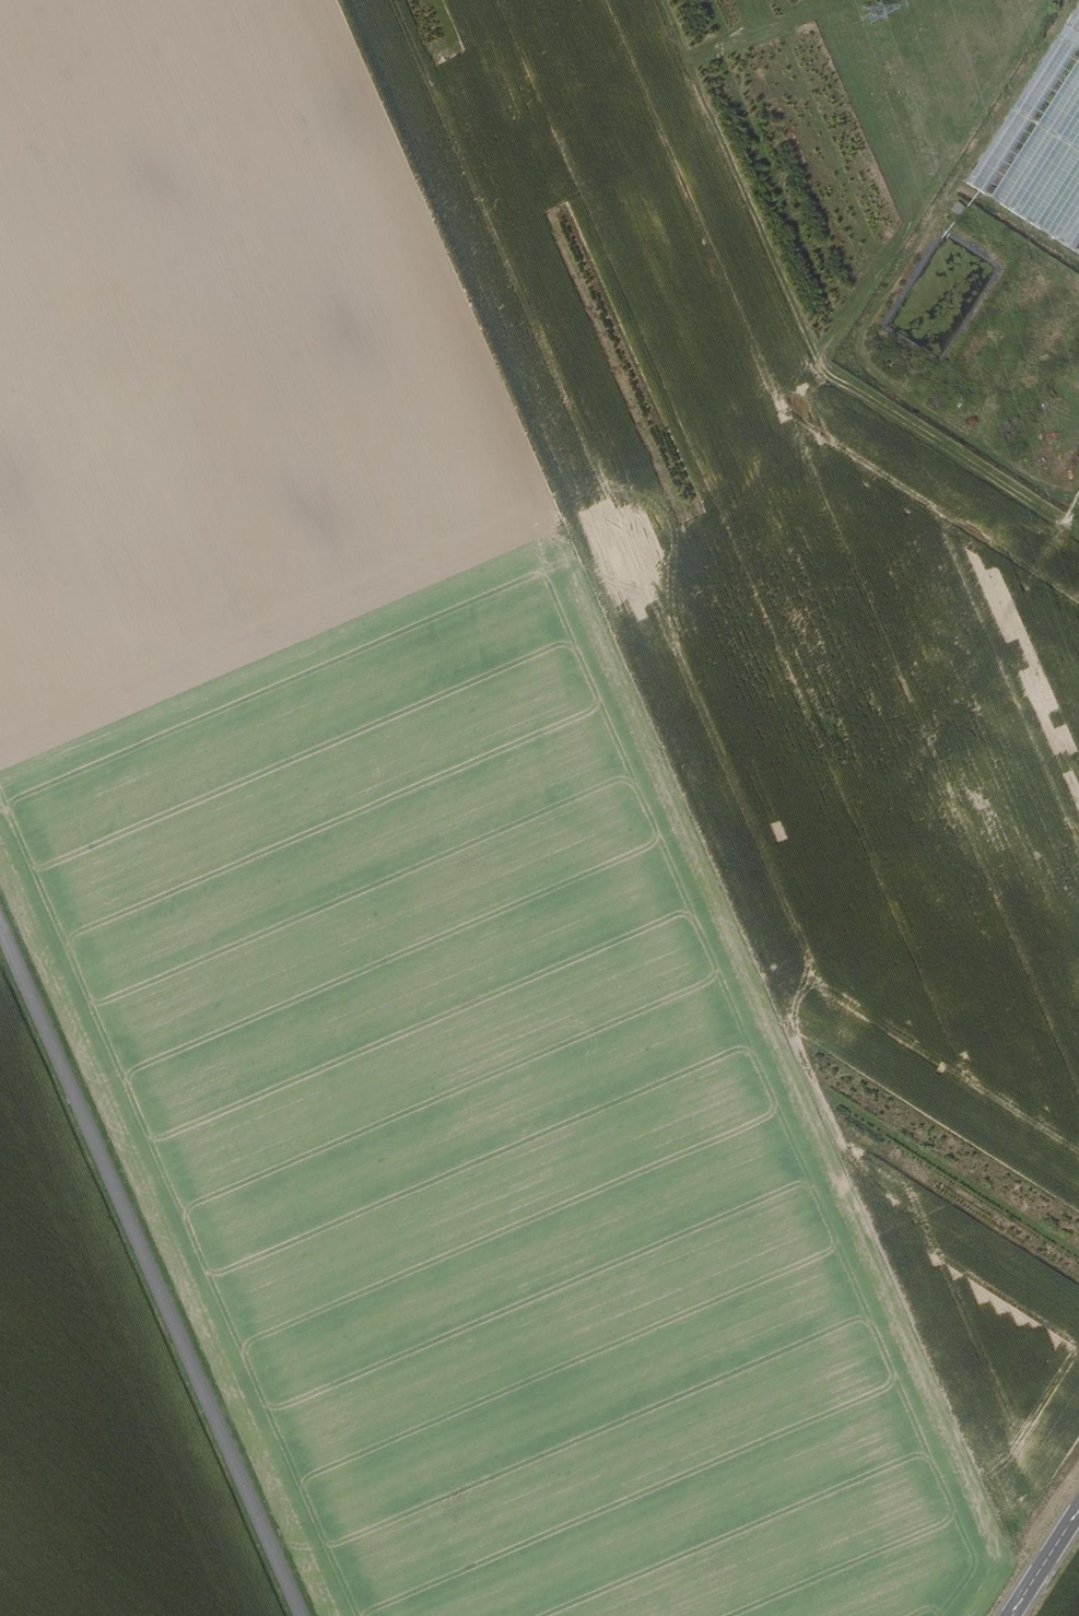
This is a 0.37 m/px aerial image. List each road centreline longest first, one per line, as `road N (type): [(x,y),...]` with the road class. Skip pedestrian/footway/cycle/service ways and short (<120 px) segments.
road 1 (secondary): [(0,936),(300,1615)]

